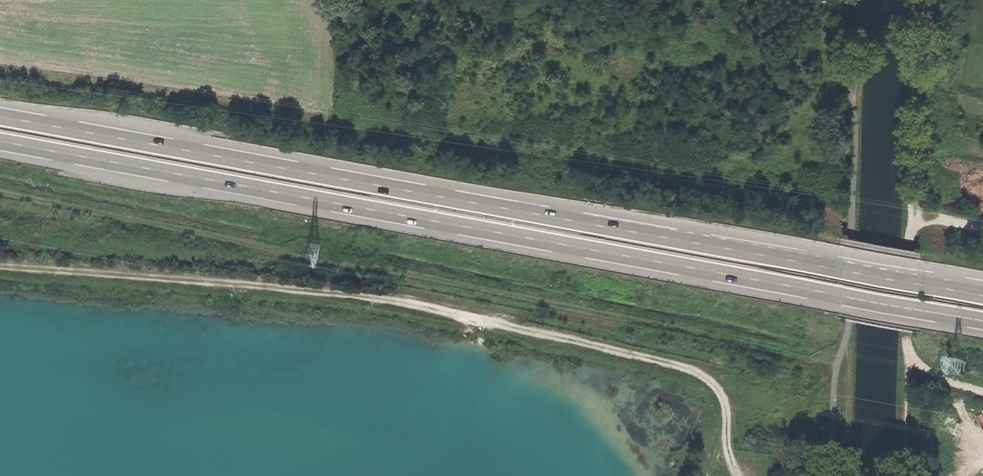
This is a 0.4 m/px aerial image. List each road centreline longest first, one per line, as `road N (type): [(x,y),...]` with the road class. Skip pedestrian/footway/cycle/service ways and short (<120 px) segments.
road 1 (trunk): [(0,142),(982,321)]
road 2 (trunk): [(982,294),(0,117)]
road 3 (track): [(0,74),(82,80),(661,174),(713,172),(767,145),(798,120),(820,85),(845,73)]
road 4 (track): [(0,192),(583,311),(757,361),(837,365)]
road 5 (track): [(982,392),(915,362),(906,334),(913,231),(937,221),(982,230)]

